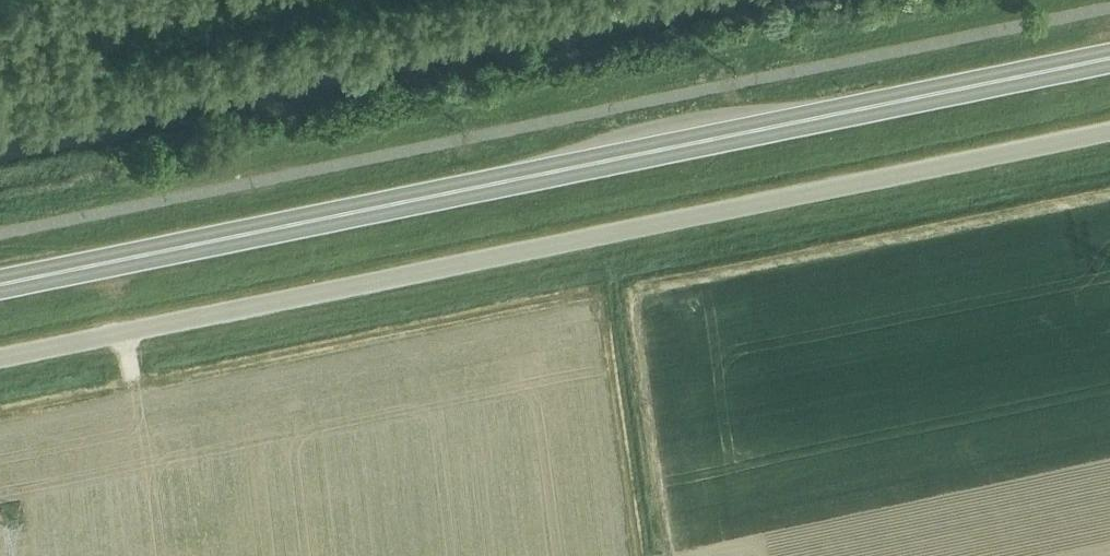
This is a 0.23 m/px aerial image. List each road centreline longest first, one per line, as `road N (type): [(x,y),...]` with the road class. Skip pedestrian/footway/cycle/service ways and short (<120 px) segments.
road 1 (unclassified): [(0,358),(1109,132)]
road 2 (trunk): [(0,284),(1109,59)]

